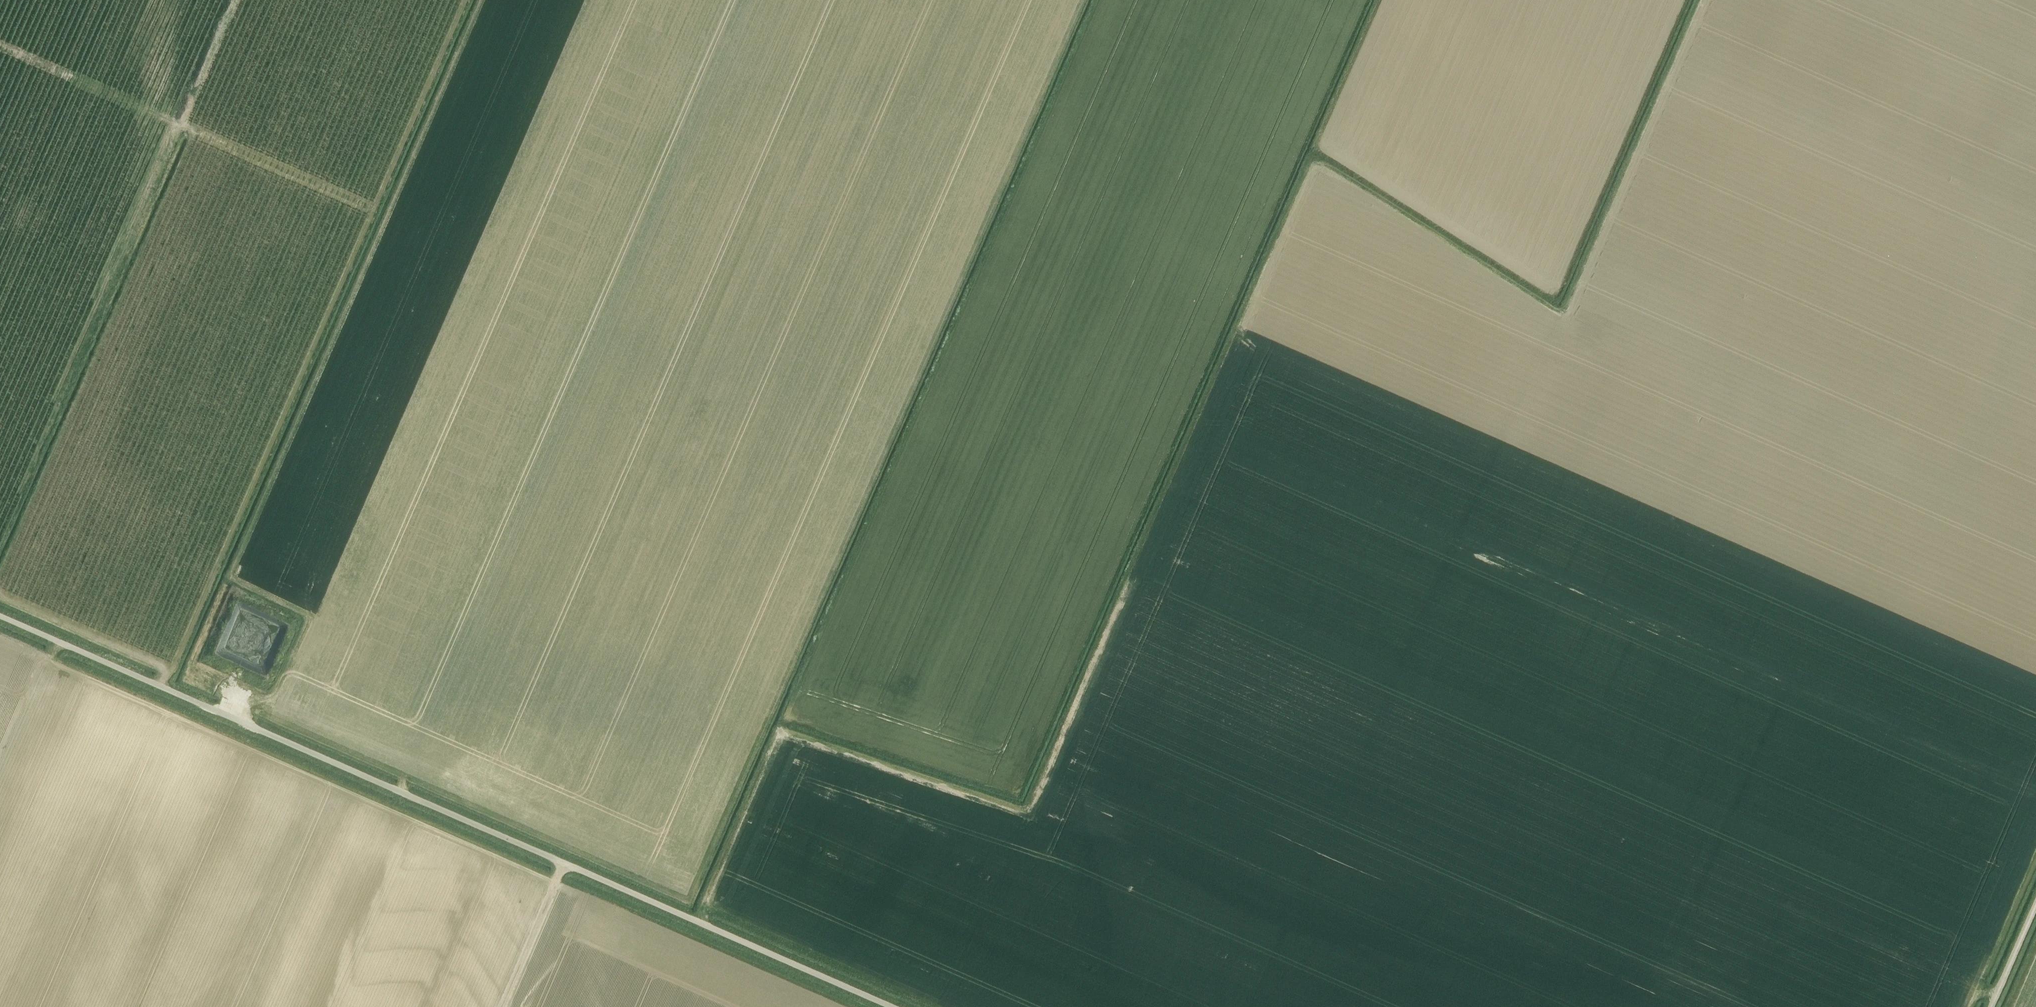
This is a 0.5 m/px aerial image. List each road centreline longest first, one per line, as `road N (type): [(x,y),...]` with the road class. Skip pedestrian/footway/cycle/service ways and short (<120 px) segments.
road 1 (unclassified): [(887,1006),(0,619)]

